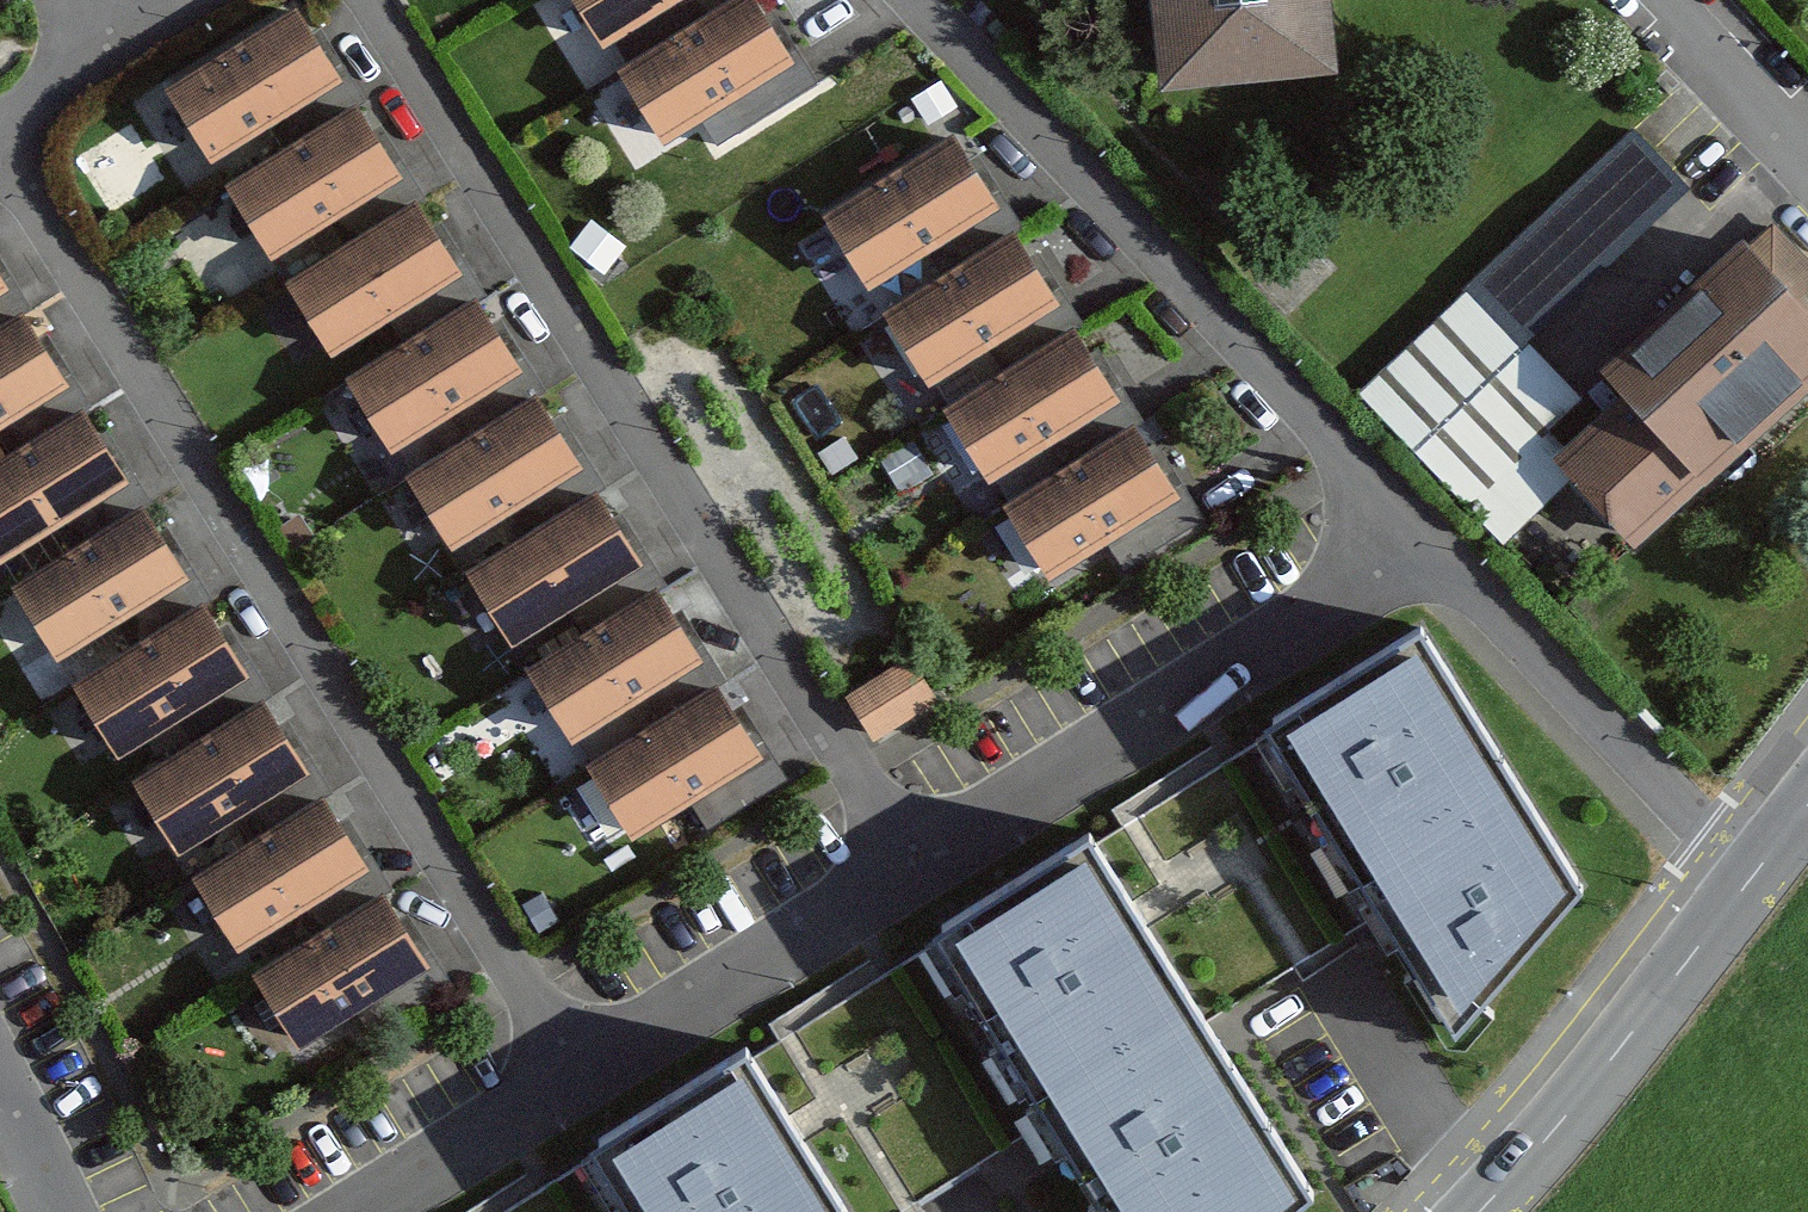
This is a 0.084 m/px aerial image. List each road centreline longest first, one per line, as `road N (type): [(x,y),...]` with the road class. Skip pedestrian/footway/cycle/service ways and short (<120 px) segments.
road 1 (residential): [(582,1083),(0,170)]
road 2 (residential): [(916,869),(366,0)]
road 3 (residential): [(1422,541),(911,0)]
road 4 (residential): [(916,869),(1422,541)]
road 5 (residential): [(1762,866),(1646,769),(1422,541)]
road 6 (residential): [(1762,866),(1482,1211)]
road 7 (residential): [(582,1083),(916,869)]
road 8 (residential): [(373,1211),(582,1083)]
road 9 (residential): [(0,120),(188,0)]
road 10 (residential): [(1664,0),(1807,150)]
road 11 (residential): [(61,1211),(0,1081)]

